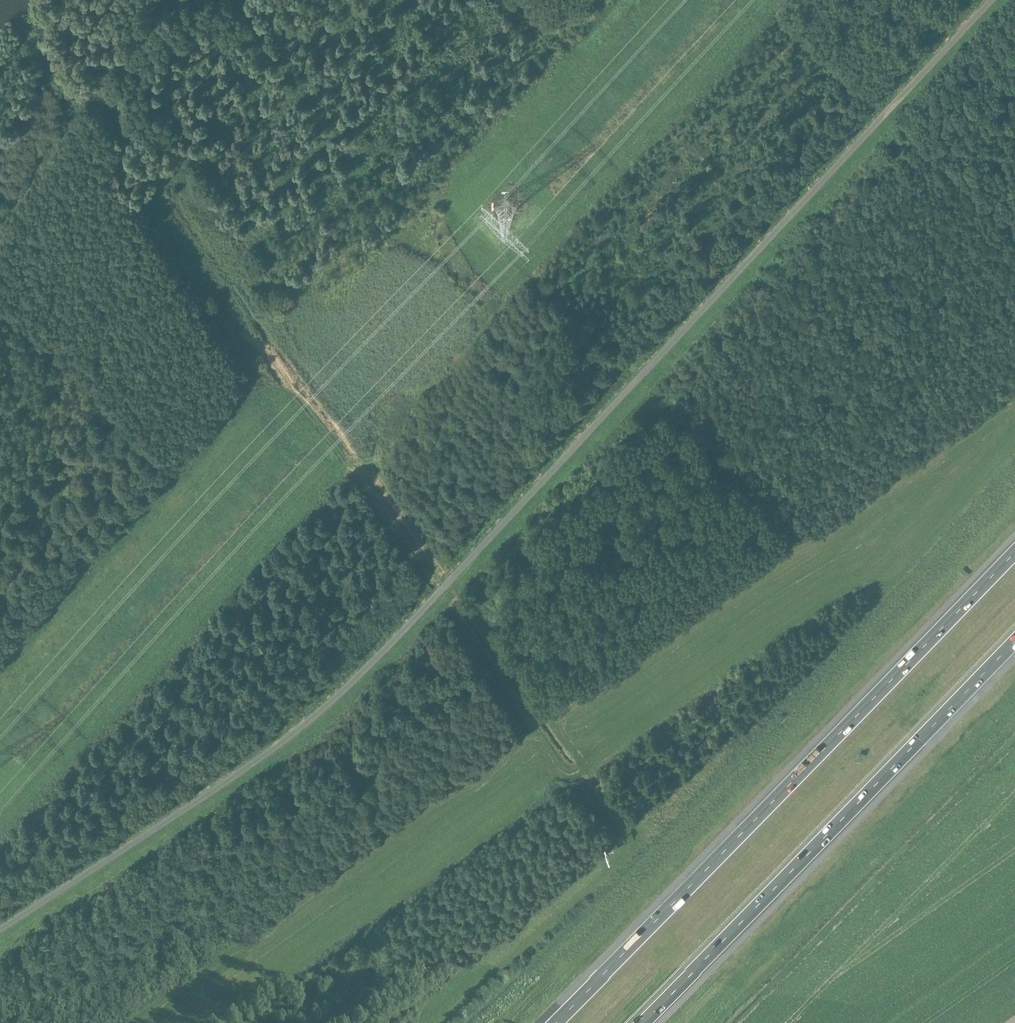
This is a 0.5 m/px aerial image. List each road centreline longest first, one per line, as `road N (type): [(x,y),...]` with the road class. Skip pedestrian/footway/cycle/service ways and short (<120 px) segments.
road 1 (unclassified): [(0,930),(246,769),(353,682),(992,0)]
road 2 (motorway): [(1014,551),(555,1022)]
road 3 (motorway): [(643,1022),(1014,641)]
road 4 (track): [(552,726),(450,582)]
road 5 (track): [(539,738),(437,595)]

